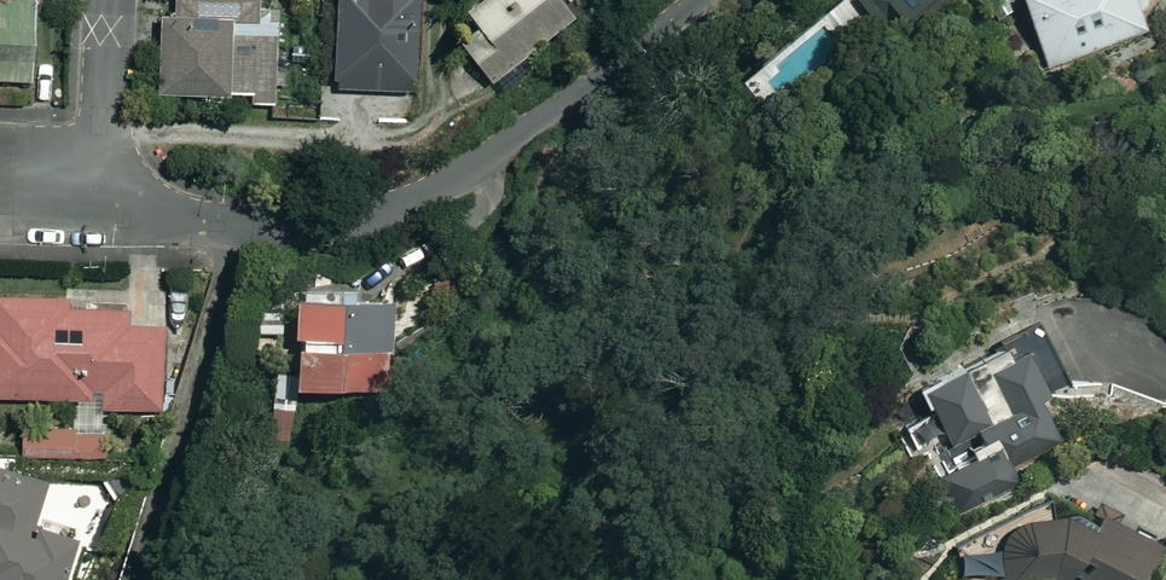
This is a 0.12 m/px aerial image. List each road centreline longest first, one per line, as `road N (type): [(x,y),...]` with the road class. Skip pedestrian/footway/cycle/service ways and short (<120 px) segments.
road 1 (residential): [(699,0),(501,150),(368,220),(305,232),(224,229),(156,213),(104,186)]
road 2 (residential): [(104,186),(112,0)]

